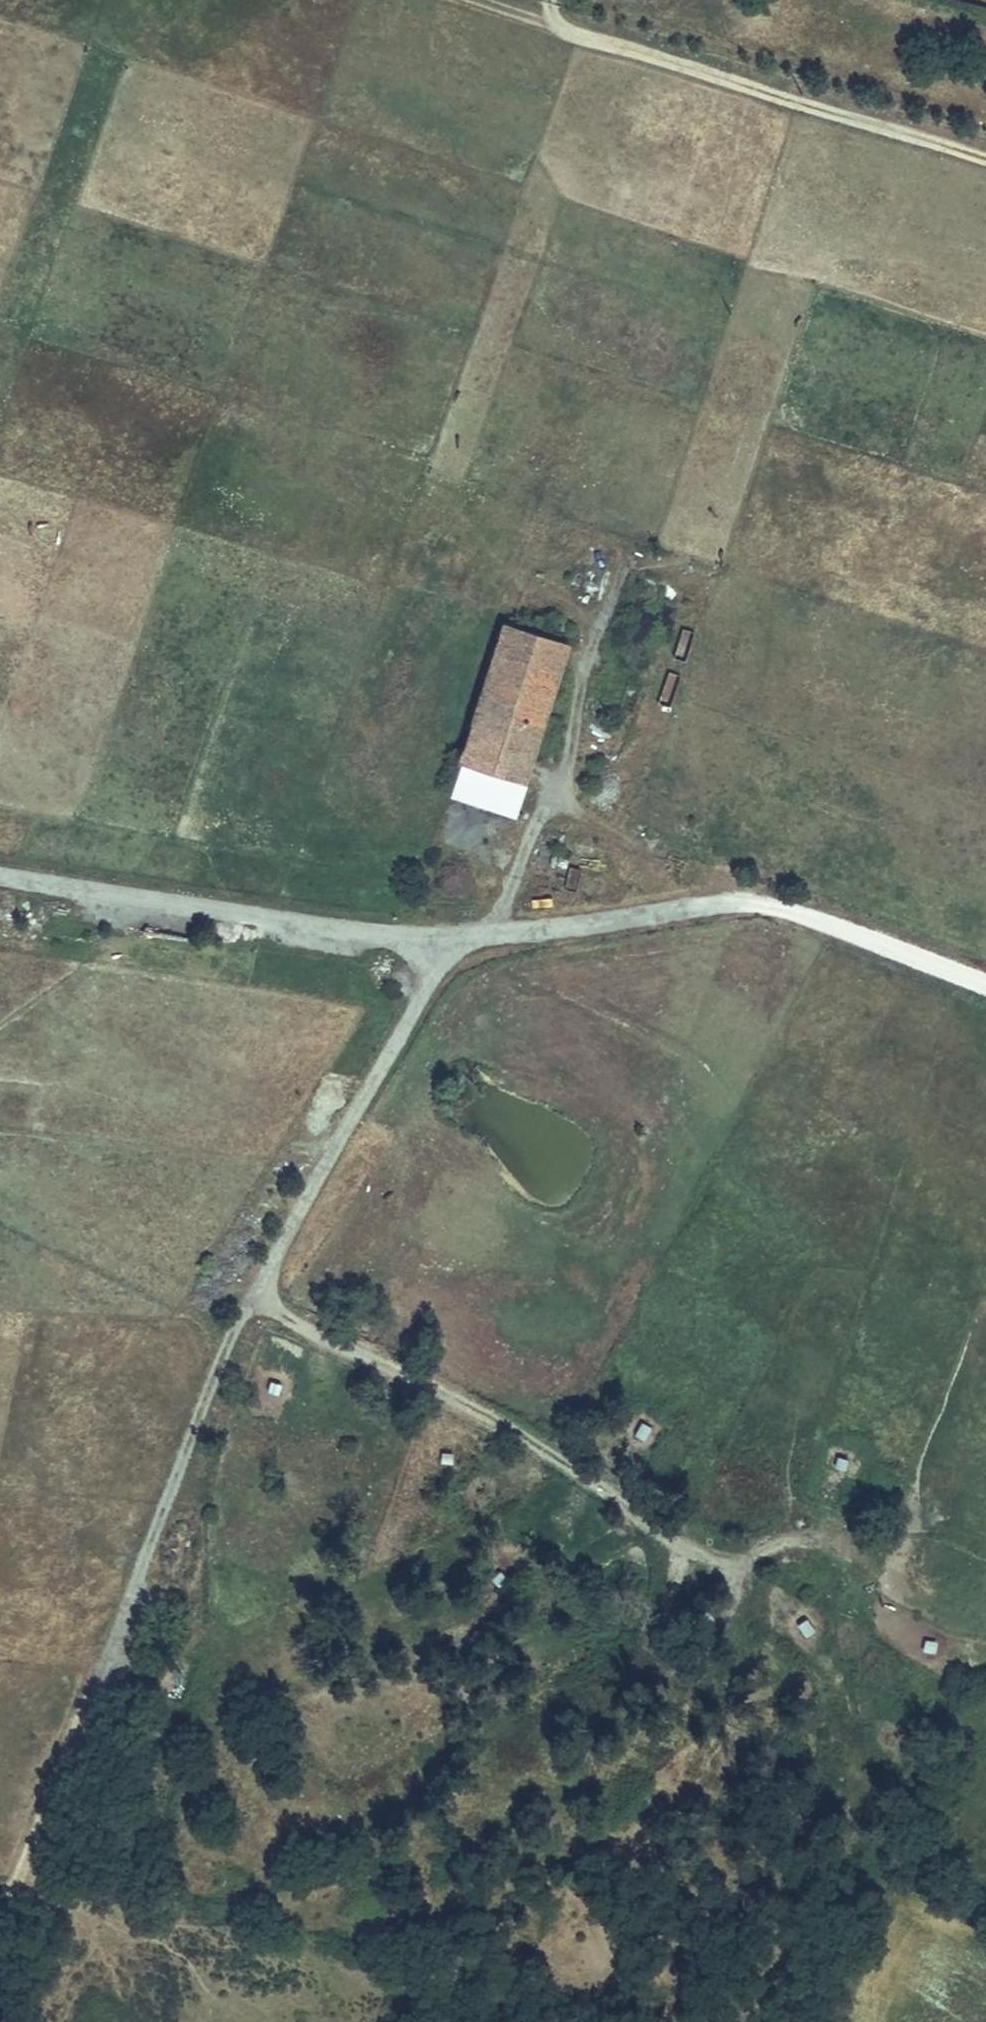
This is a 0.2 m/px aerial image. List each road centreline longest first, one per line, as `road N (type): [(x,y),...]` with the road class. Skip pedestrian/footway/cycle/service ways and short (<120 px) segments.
road 1 (track): [(712,1568),(500,1421),(286,1317),(261,1292),(421,990),(428,941)]
road 2 (track): [(496,0),(985,156)]

